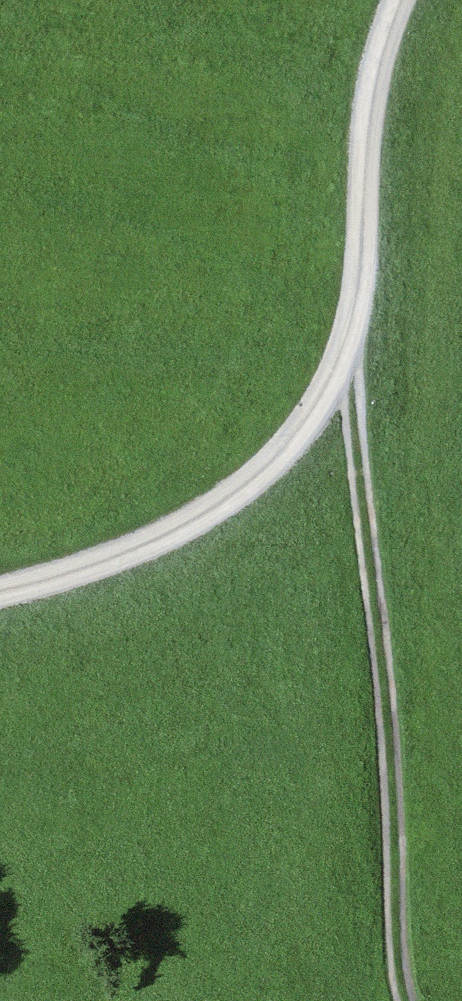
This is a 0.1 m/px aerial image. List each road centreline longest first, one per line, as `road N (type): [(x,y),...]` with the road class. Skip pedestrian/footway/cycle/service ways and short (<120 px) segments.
road 1 (unclassified): [(400,0),(377,64),(363,267),(349,341),(315,415),(254,481),(179,528),(0,590)]
road 2 (track): [(409,1000),(349,341)]

